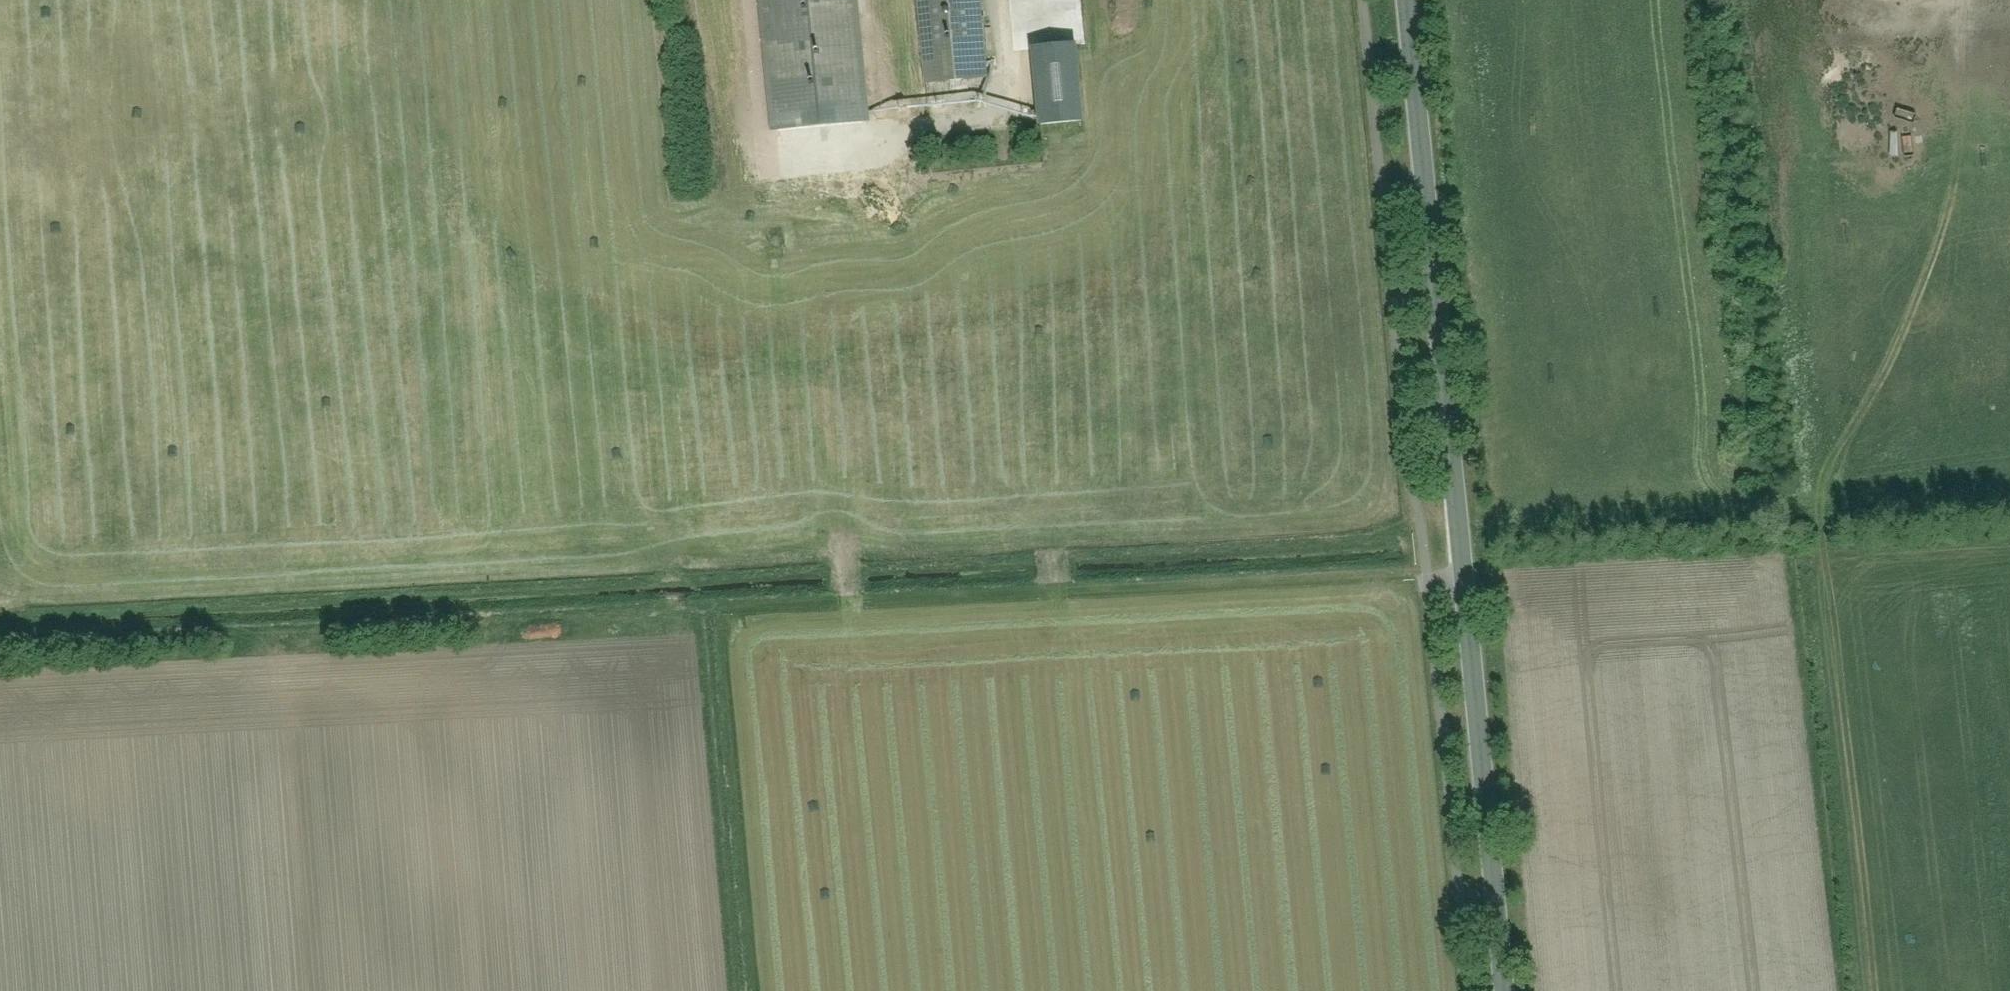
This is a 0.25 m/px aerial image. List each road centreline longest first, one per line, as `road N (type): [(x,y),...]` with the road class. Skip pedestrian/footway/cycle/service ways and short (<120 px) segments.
road 1 (tertiary): [(1412,0),(1515,990)]

